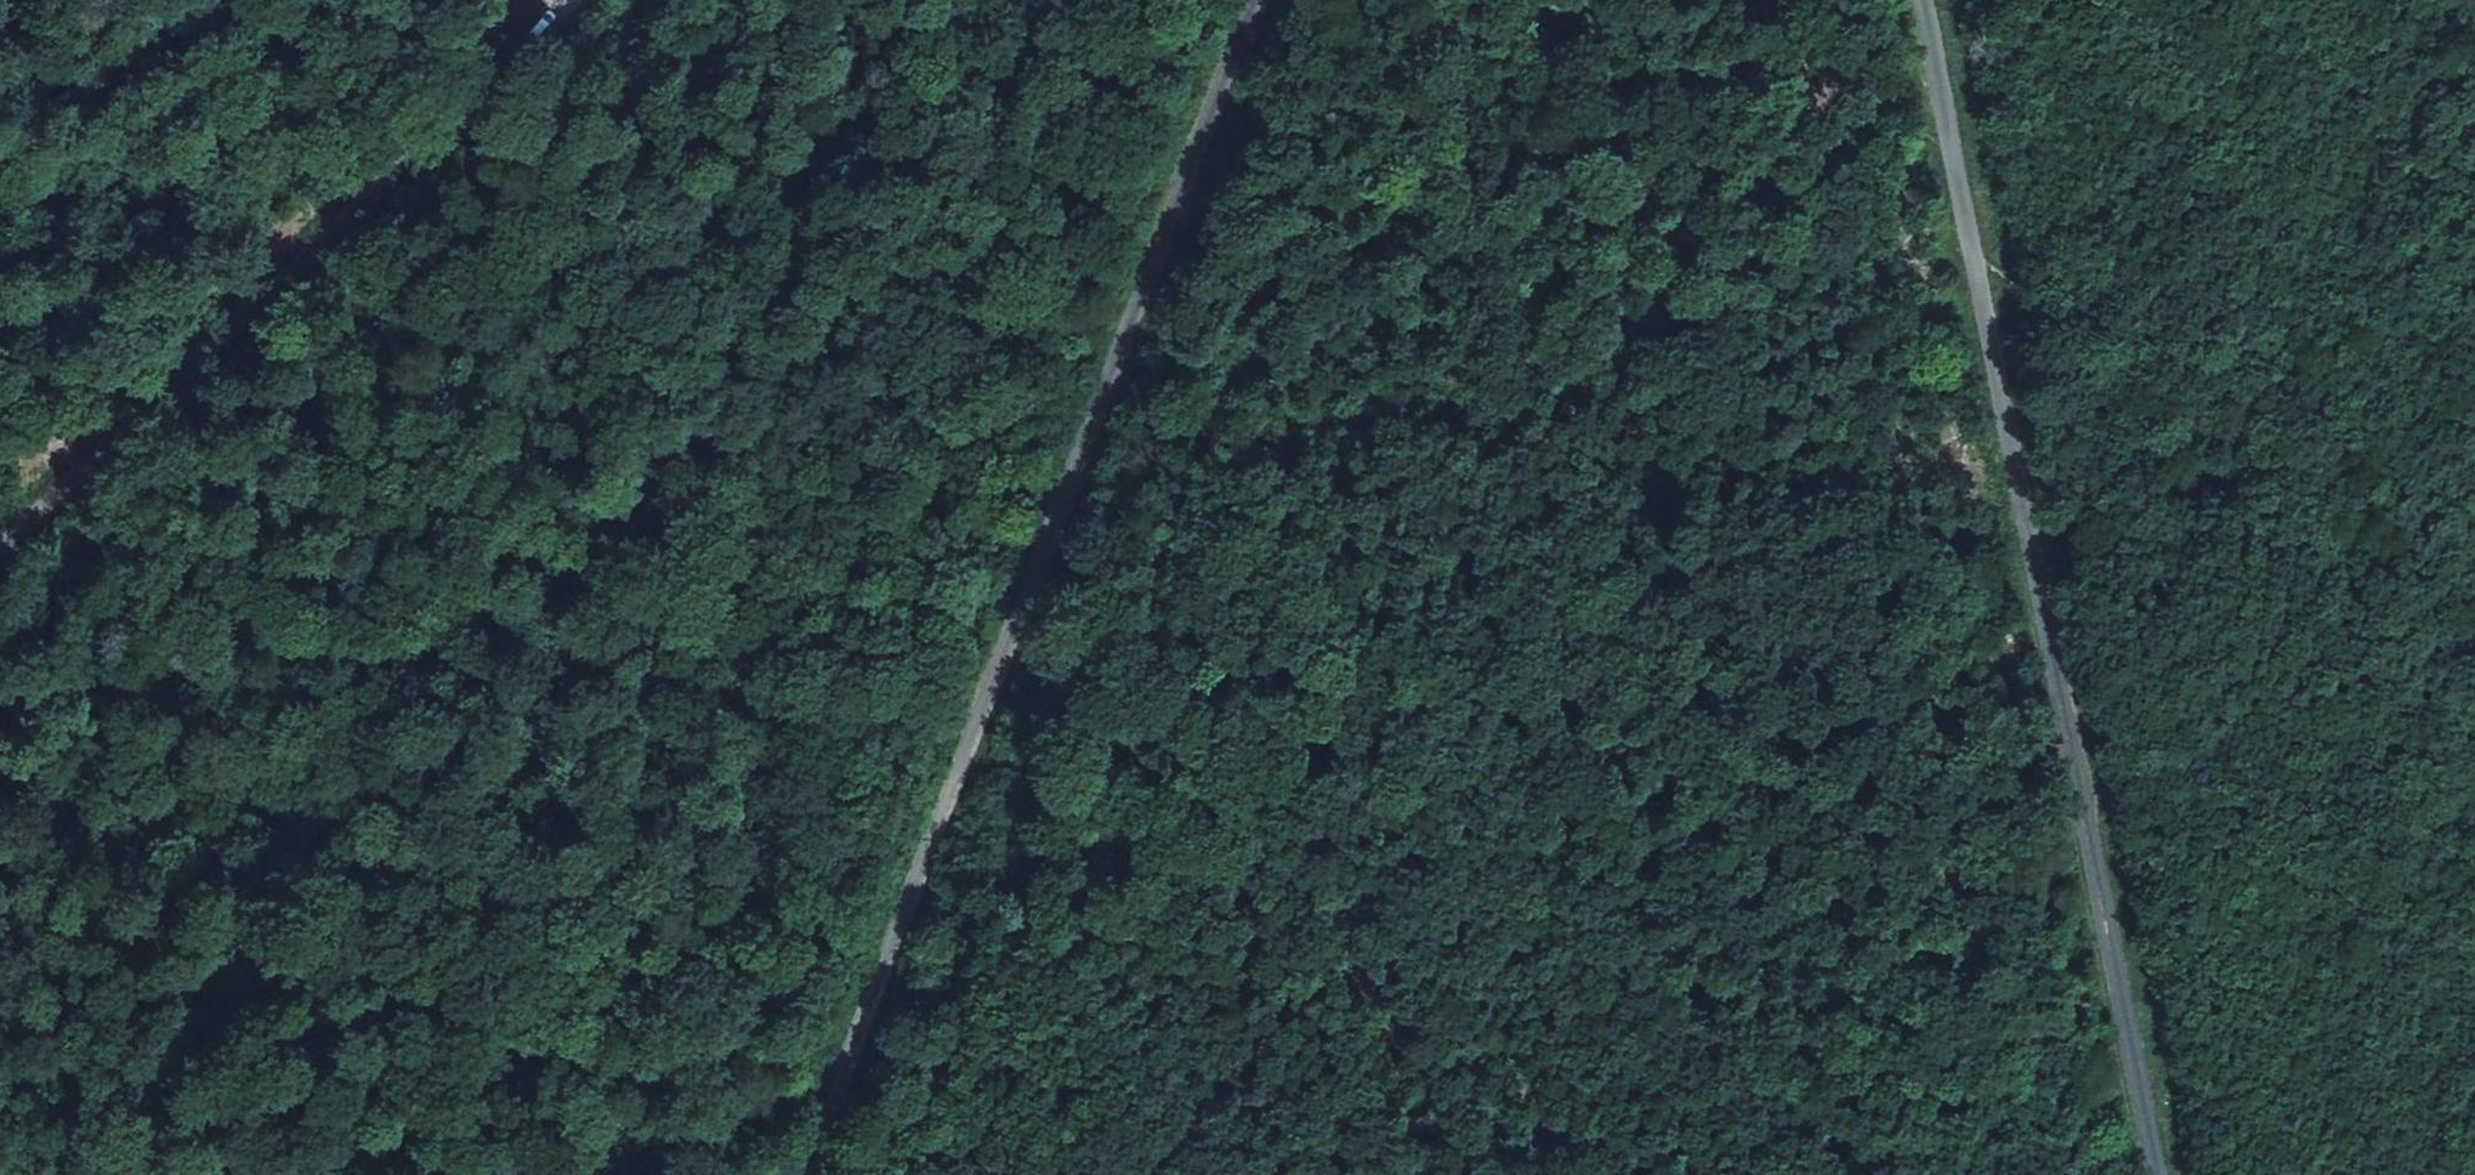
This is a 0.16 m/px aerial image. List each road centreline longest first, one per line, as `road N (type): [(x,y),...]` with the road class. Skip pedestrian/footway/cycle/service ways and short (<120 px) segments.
road 1 (track): [(804,1174),(1258,0)]
road 2 (unclassified): [(1924,0),(2157,1174)]
road 3 (unclassified): [(0,535),(572,0)]

